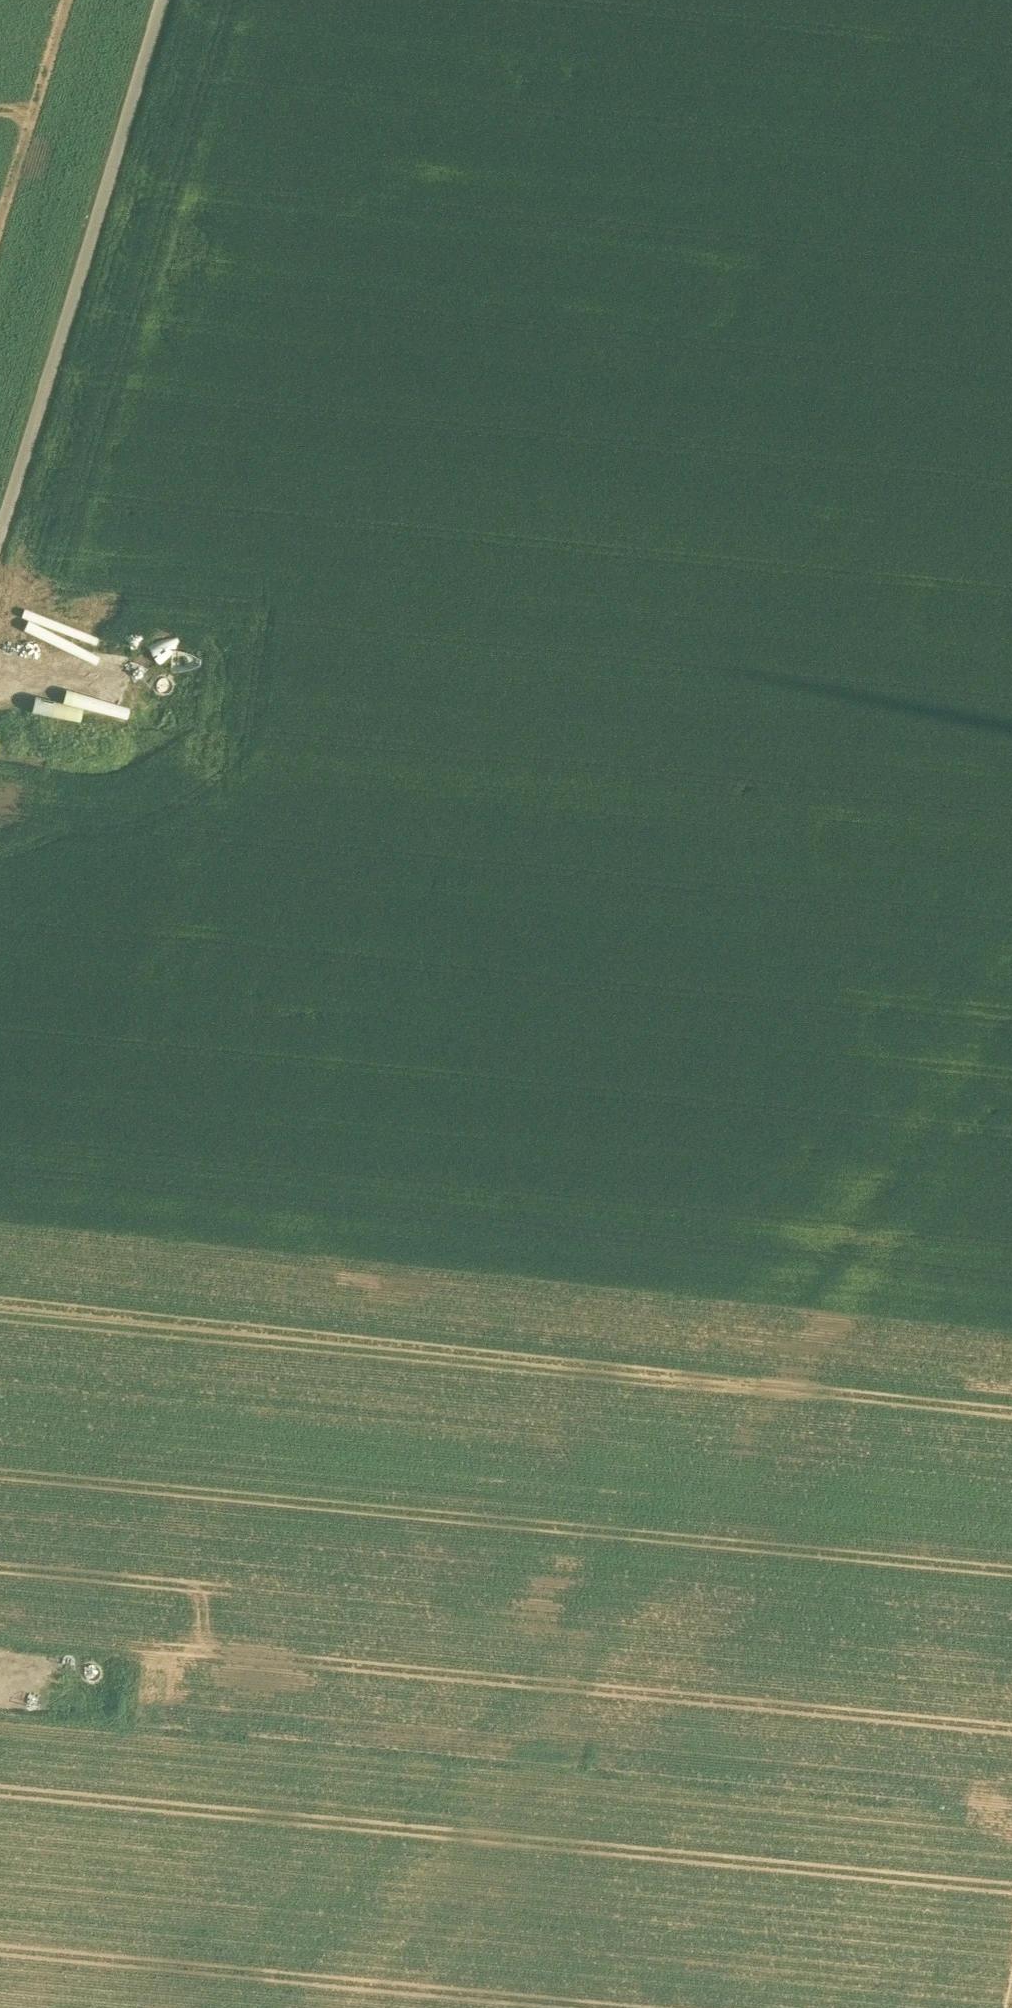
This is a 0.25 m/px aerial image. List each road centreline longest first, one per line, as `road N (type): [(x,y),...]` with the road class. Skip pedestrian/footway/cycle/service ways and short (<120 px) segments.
road 1 (unclassified): [(168,0),(0,551)]

